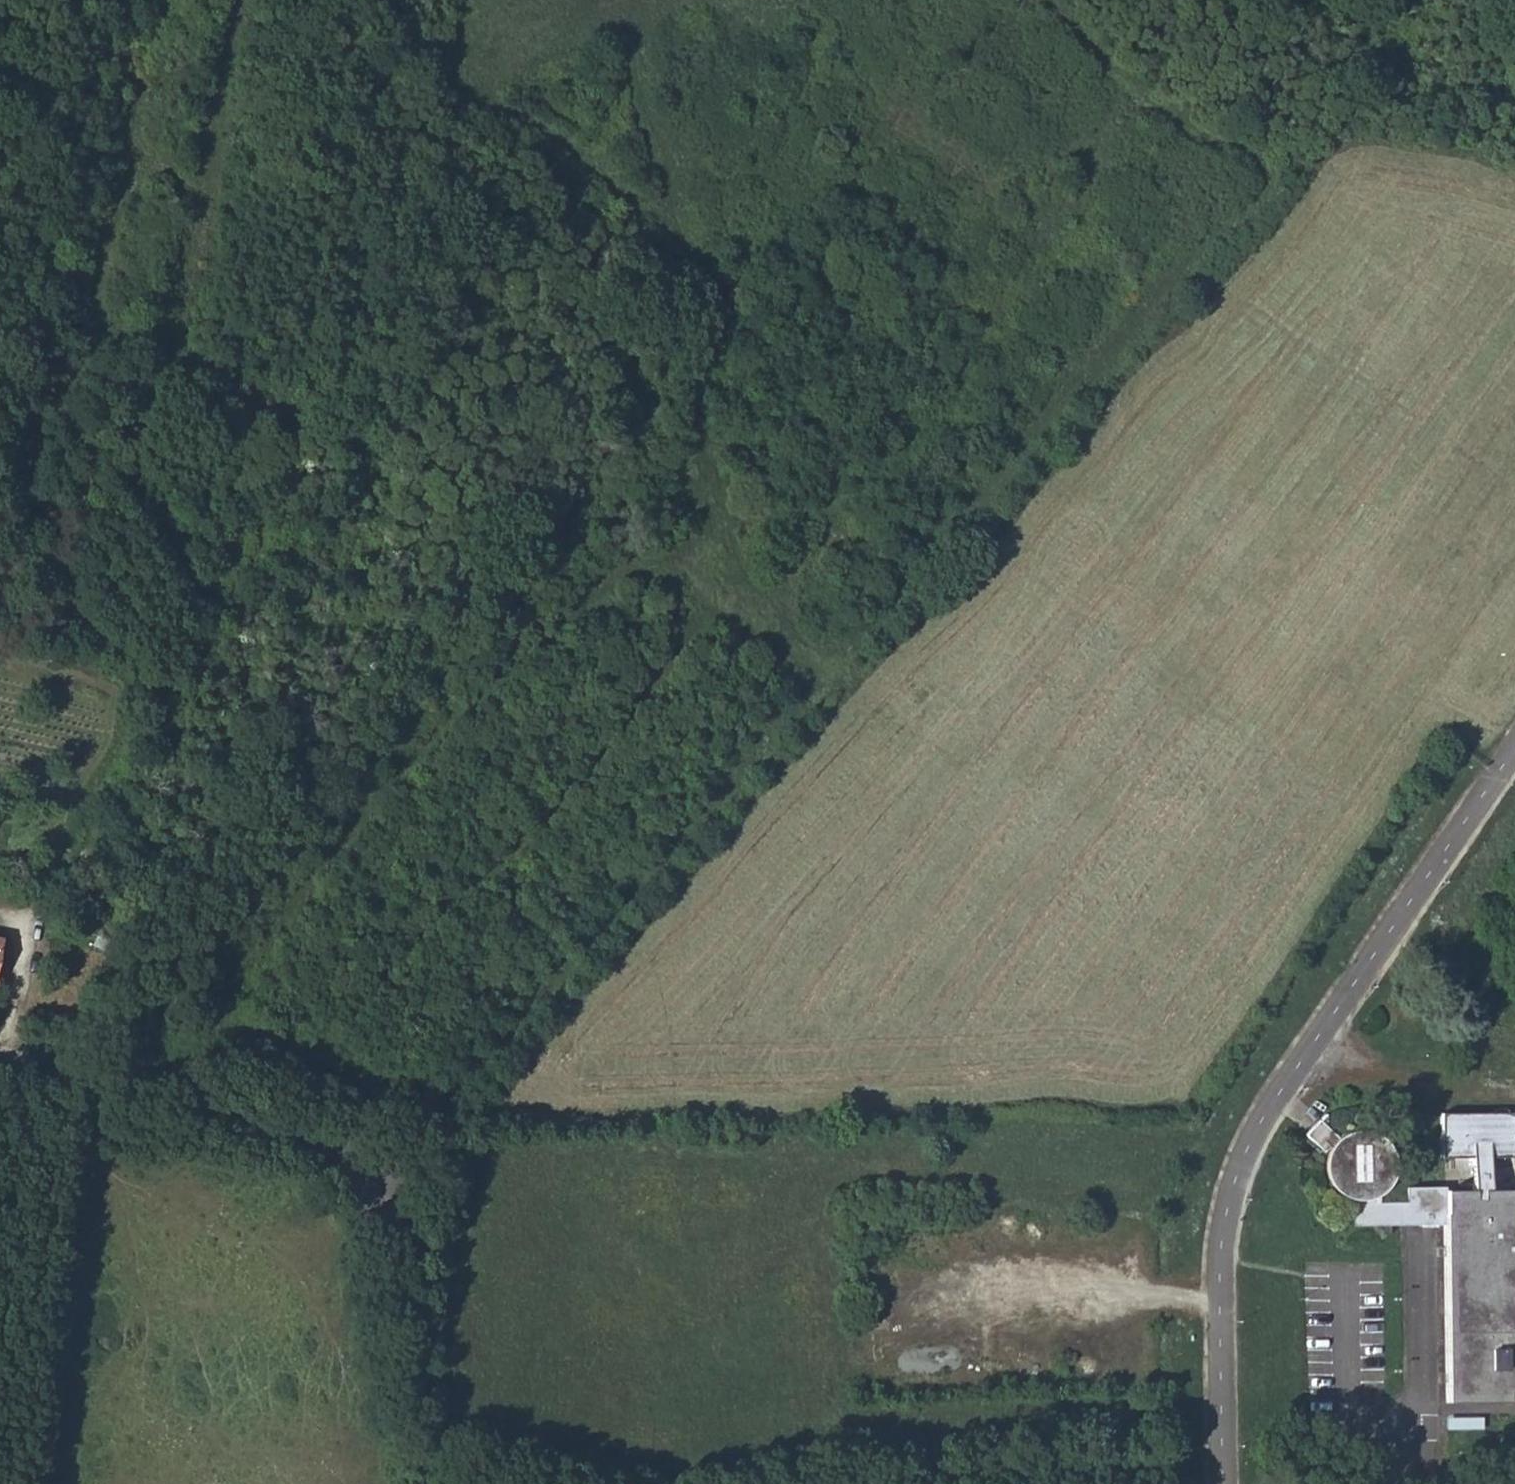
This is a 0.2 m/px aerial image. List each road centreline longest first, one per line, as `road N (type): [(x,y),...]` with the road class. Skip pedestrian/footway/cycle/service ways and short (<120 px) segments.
road 1 (unclassified): [(1514,748),(1270,1098),(1236,1174),(1223,1238),(1224,1483)]
road 2 (residential): [(357,1156),(302,1128),(0,1060)]

